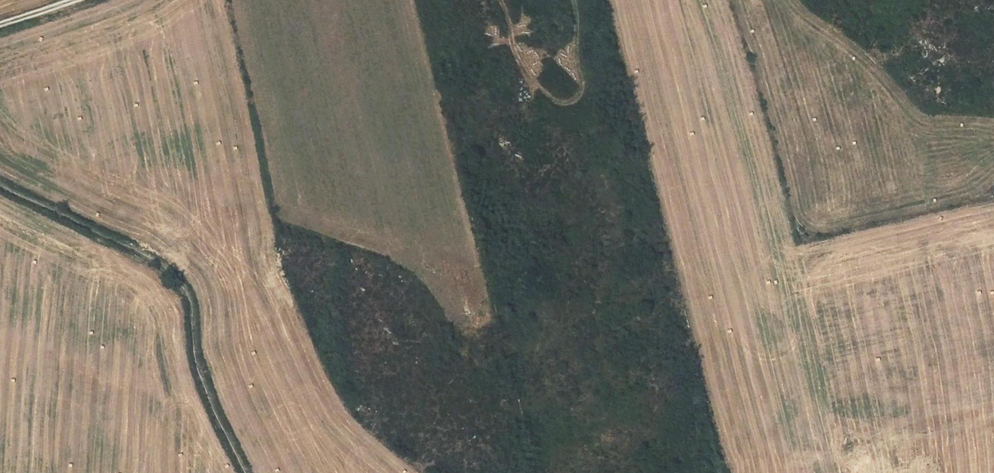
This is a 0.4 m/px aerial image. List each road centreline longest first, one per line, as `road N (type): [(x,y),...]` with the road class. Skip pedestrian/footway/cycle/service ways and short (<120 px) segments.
road 1 (track): [(243,472),(199,376),(183,287),(0,188)]

